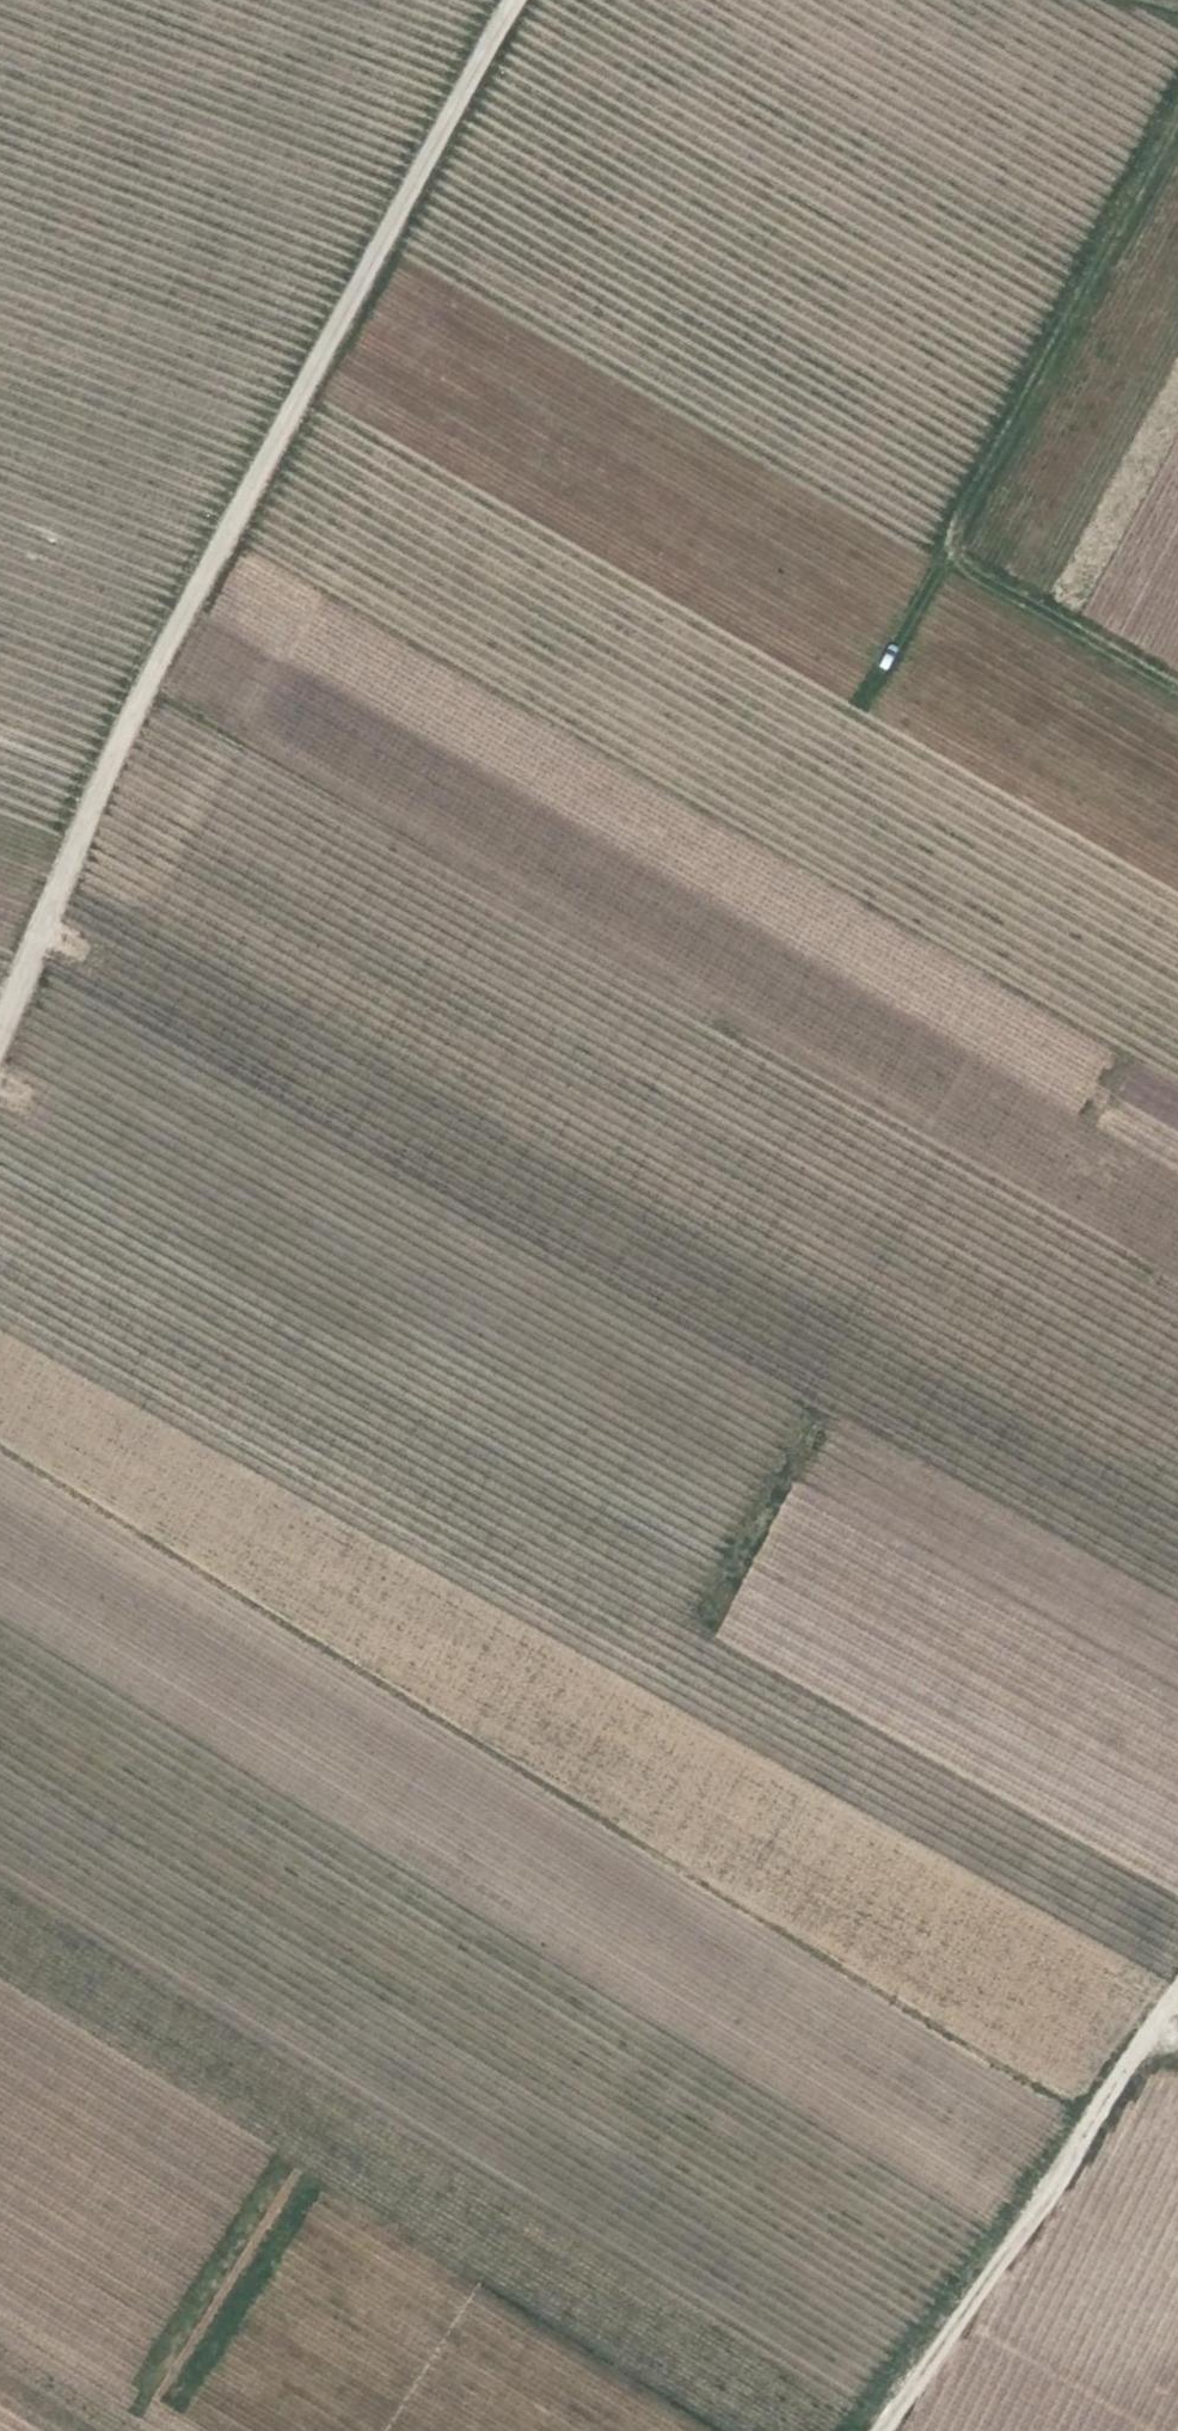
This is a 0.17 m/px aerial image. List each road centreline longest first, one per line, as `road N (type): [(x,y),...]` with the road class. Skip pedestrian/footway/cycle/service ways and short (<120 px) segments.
road 1 (track): [(517,0),(175,640),(0,1010)]
road 2 (track): [(1177,111),(957,508),(971,570),(1177,687)]
road 3 (track): [(881,2430),(1177,2003)]

